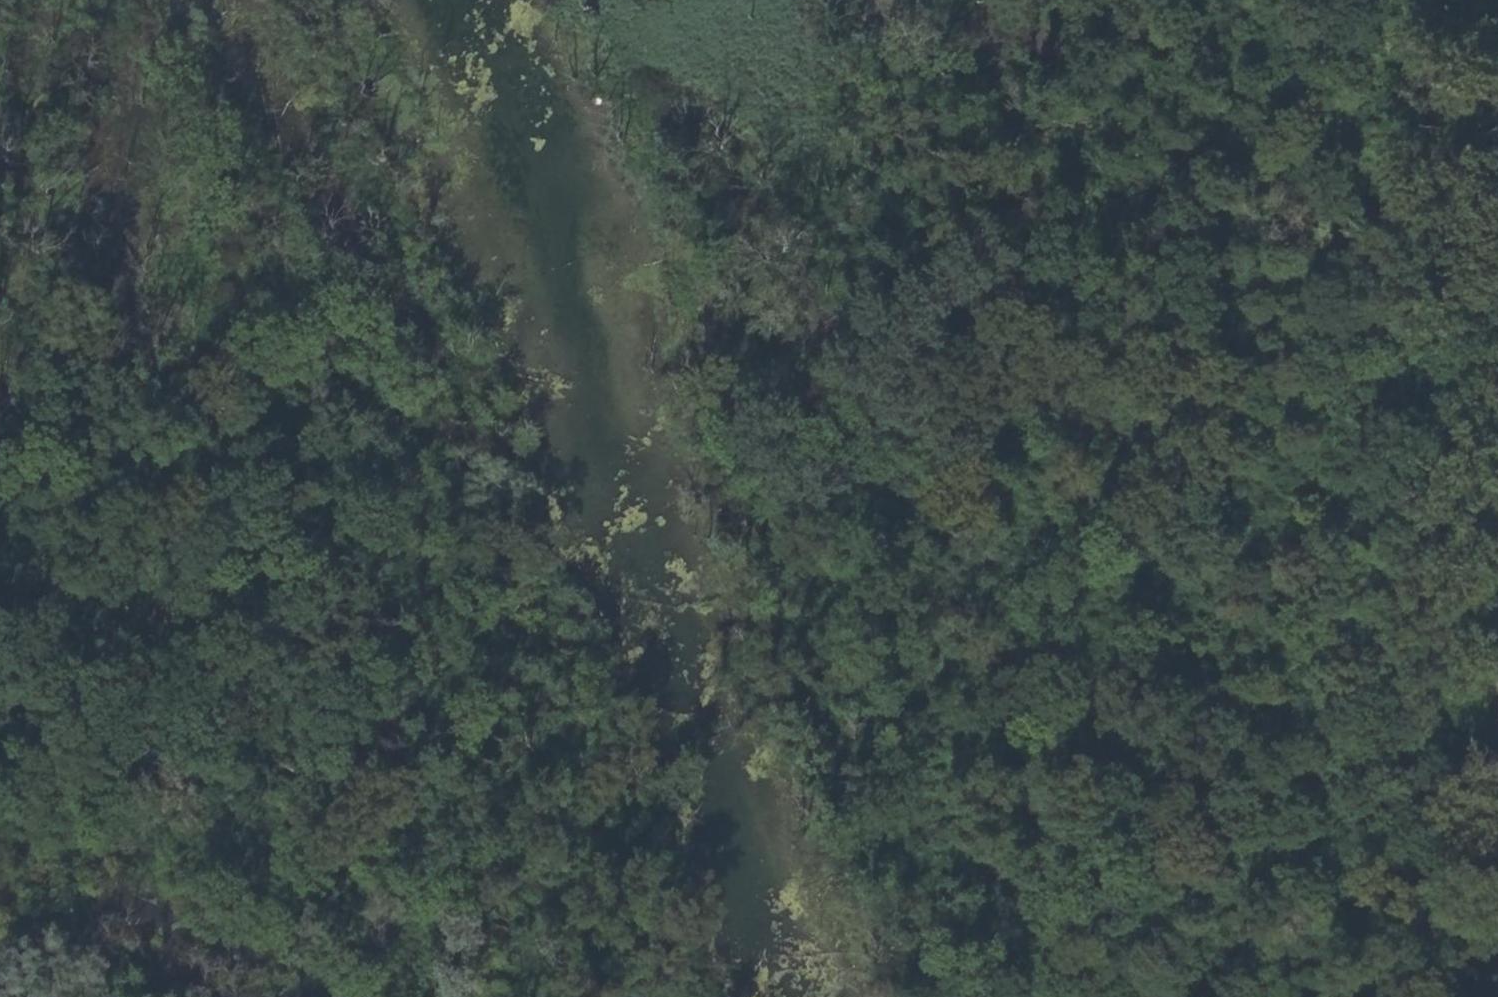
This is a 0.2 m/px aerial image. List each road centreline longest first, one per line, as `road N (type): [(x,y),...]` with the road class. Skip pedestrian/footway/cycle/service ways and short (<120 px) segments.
road 1 (track): [(1497,407),(1480,0)]

